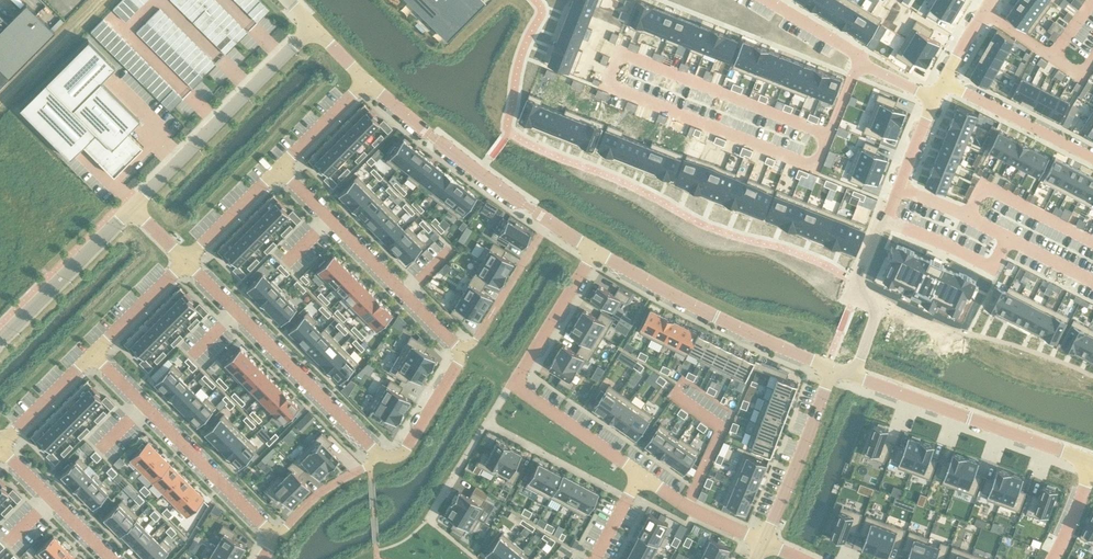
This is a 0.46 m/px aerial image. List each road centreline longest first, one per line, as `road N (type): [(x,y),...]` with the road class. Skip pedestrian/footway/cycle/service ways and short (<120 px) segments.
road 1 (residential): [(593,251),(515,385),(638,475)]
road 2 (residential): [(831,368),(1092,462)]
road 3 (residential): [(382,454),(186,261)]
road 4 (tertiary): [(593,251),(831,368)]
road 5 (residential): [(279,169),(462,350)]
road 6 (tertiary): [(133,207),(312,27)]
road 7 (residential): [(94,355),(271,534)]
road 8 (tertiary): [(366,81),(549,222)]
road 9 (tertiary): [(0,340),(133,207)]
road 10 (tertiary): [(831,368),(763,542)]
road 11 (residential): [(1092,158),(945,81)]
road 12 (residential): [(112,558),(0,451)]
road 13 (residential): [(638,475),(763,542)]
road 14 (residential): [(382,454),(327,486),(271,534)]
road 15 (residential): [(462,350),(406,445),(382,454)]
road 16 (residential): [(935,98),(888,222)]
road 17 (residential): [(186,261),(94,355)]
road 18 (residential): [(279,169),(186,261)]
road 19 (residential): [(94,355),(0,444)]
road 20 (residential): [(366,81),(279,169)]

